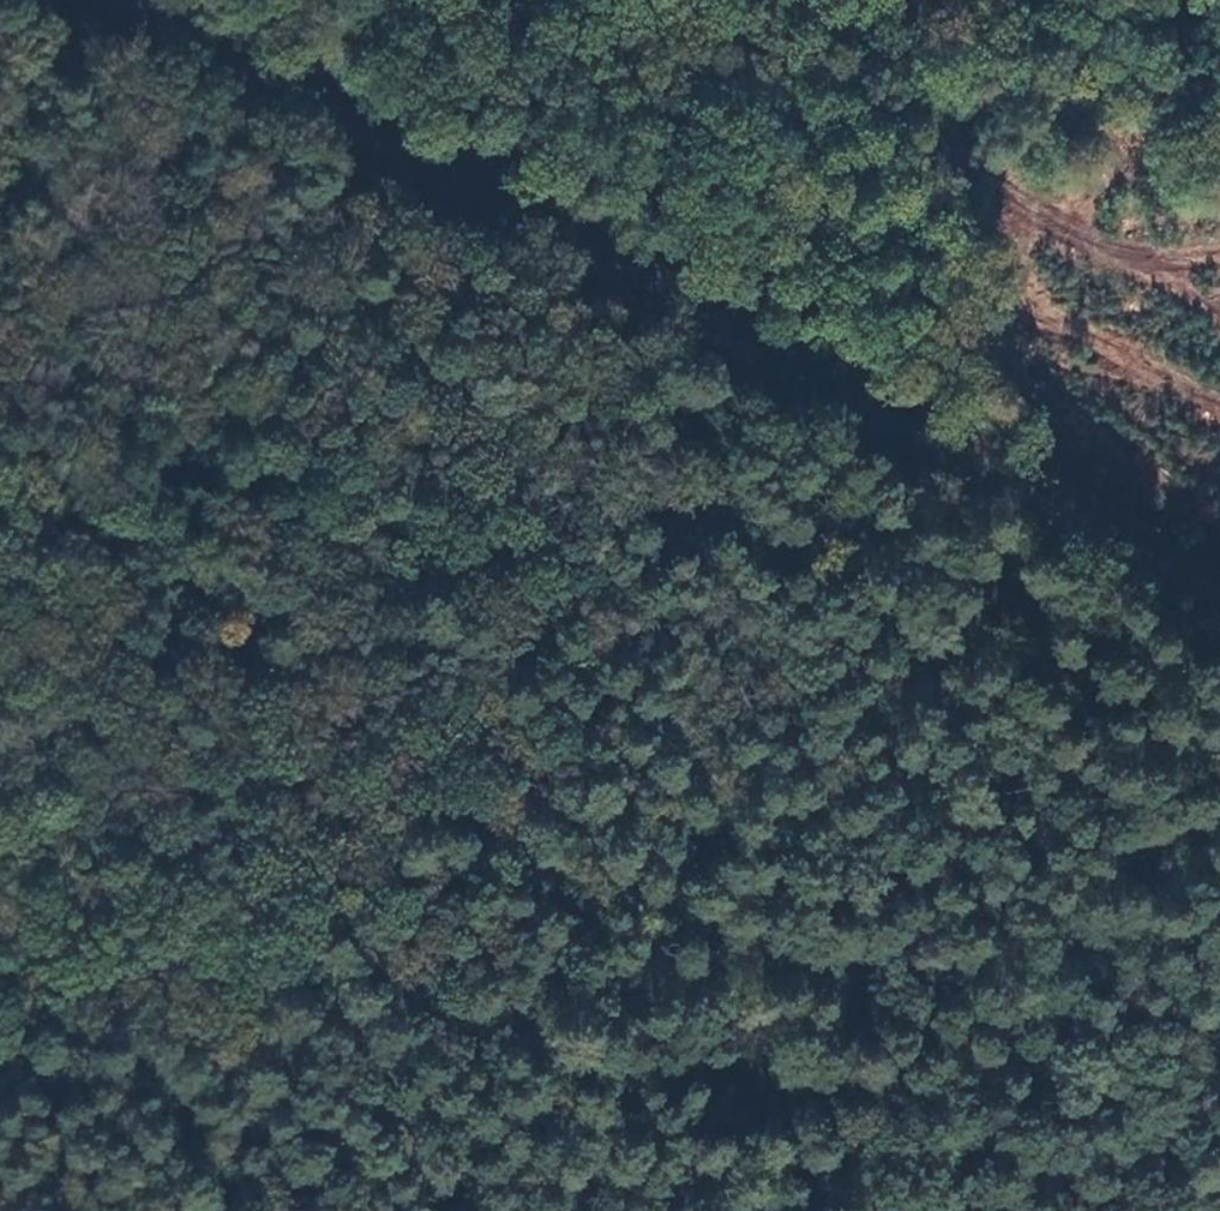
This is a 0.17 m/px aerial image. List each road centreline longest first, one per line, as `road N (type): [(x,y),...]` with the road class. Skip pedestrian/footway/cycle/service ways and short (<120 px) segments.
road 1 (tertiary): [(132,0),(1219,594)]

